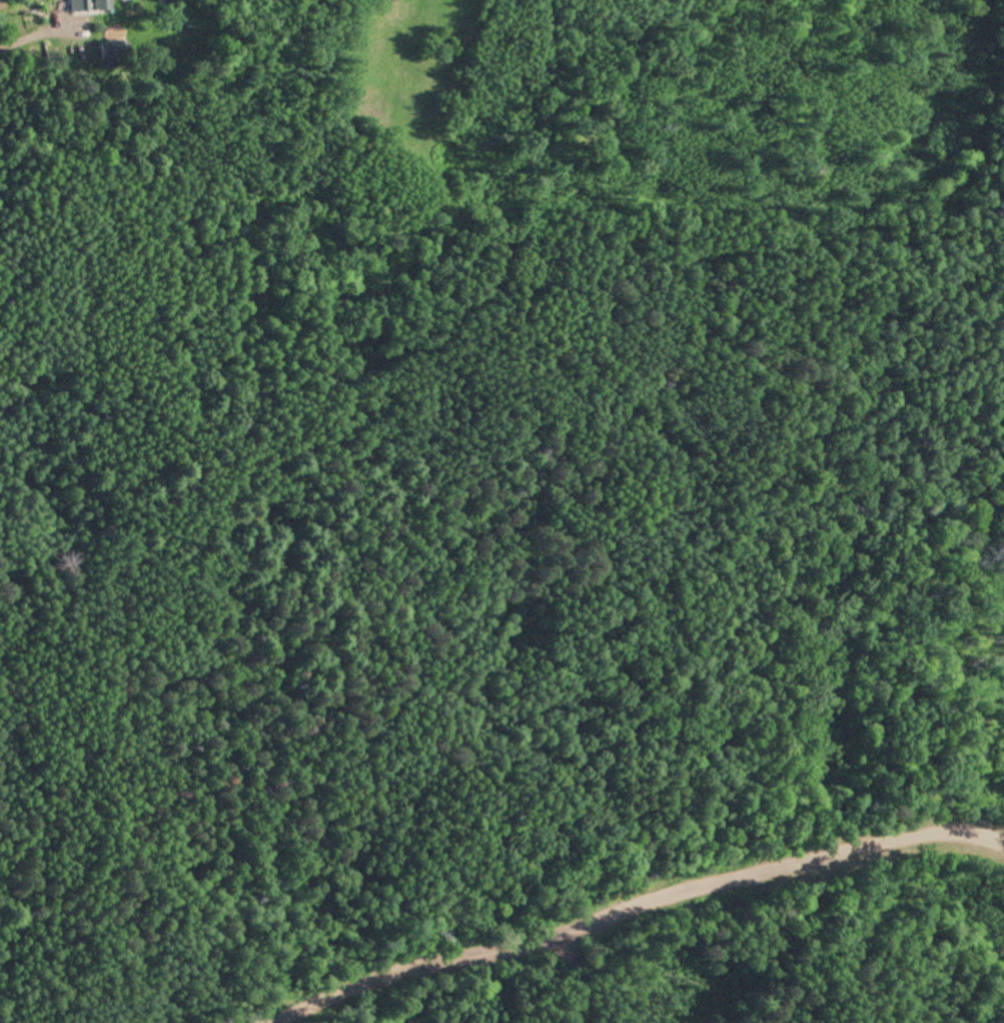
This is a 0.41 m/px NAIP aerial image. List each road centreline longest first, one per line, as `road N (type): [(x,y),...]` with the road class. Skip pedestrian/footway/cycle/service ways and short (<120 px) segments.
road 1 (residential): [(282,1022),(387,977),(553,937),(684,890),(922,838),(1003,847)]

